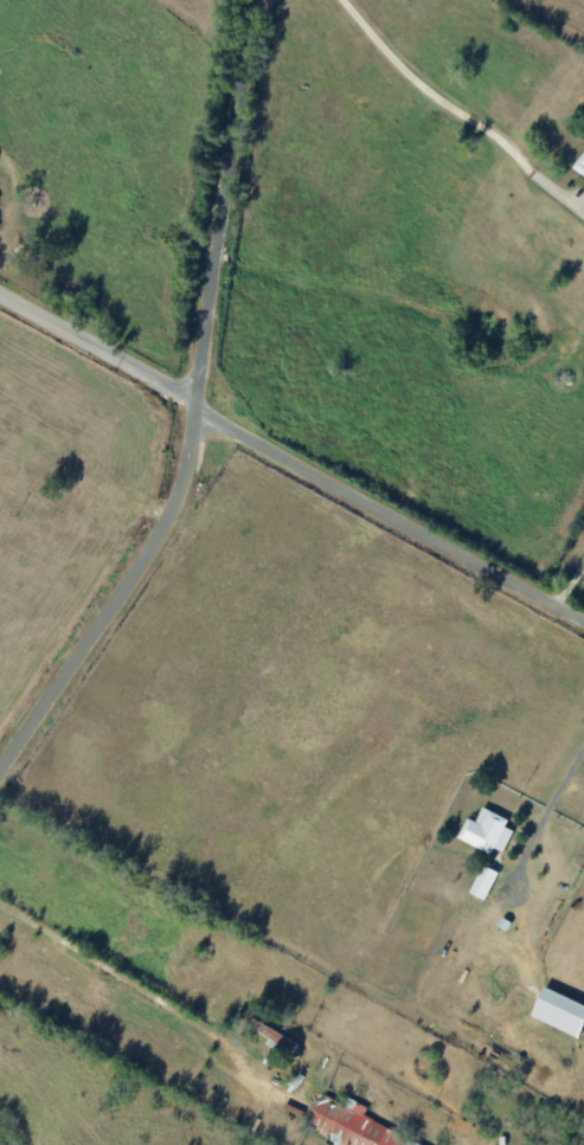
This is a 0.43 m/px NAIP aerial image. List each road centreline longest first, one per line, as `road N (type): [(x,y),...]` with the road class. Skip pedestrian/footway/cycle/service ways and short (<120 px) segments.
road 1 (residential): [(0,773),(160,539),(185,484),(256,0)]
road 2 (residential): [(583,631),(480,578),(193,399),(0,297)]

